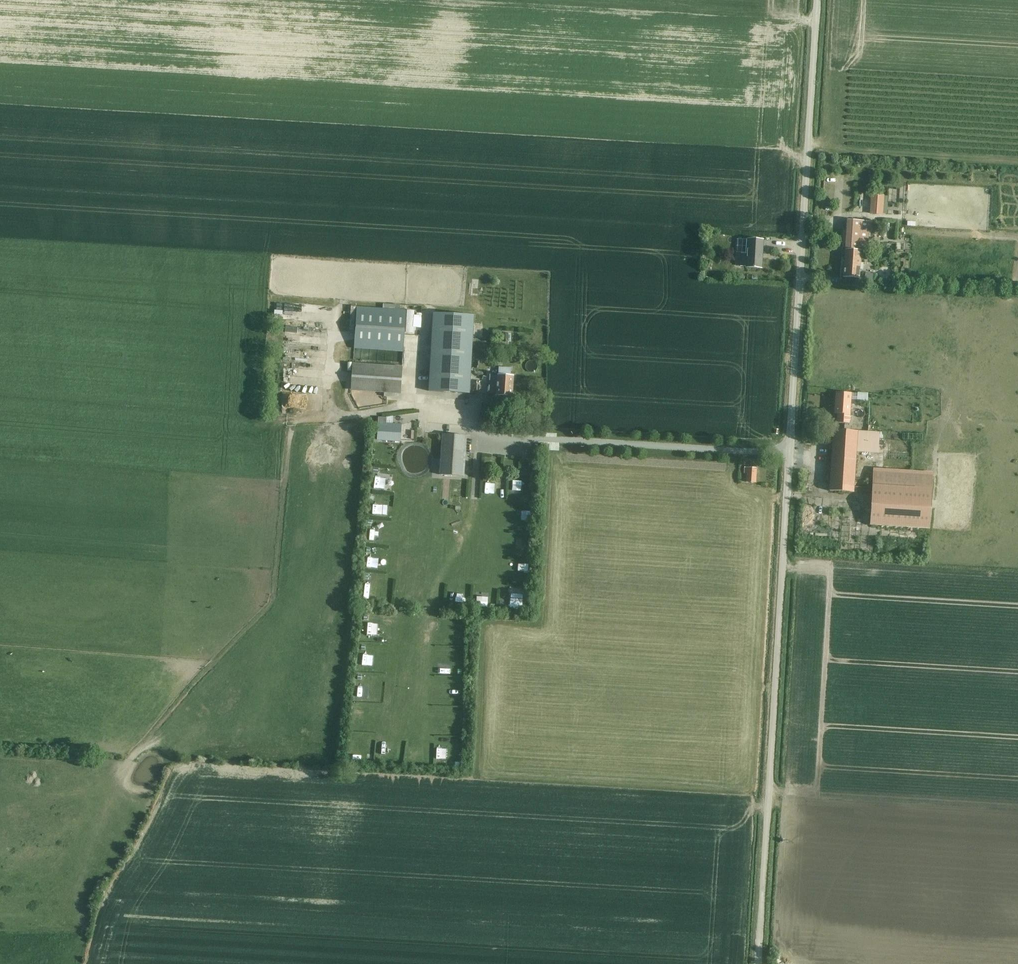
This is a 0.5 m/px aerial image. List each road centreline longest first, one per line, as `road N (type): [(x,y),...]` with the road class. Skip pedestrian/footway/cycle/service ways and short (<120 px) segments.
road 1 (unclassified): [(758,963),(817,0)]

